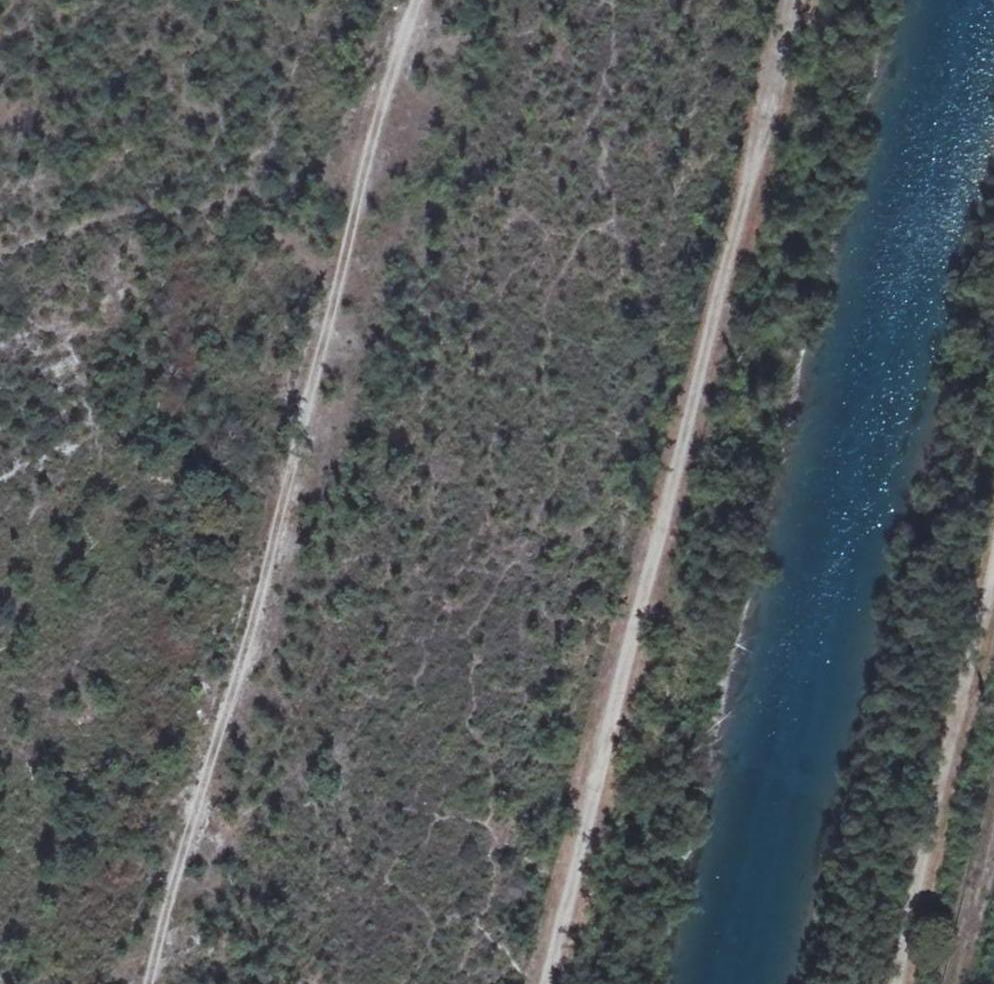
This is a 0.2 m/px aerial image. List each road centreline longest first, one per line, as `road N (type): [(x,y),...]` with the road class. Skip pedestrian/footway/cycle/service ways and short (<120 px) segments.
road 1 (track): [(148,983),(254,622),(383,89),(416,0)]
road 2 (track): [(799,0),(550,983)]
road 3 (track): [(898,983),(993,552)]
road 4 (track): [(956,983),(993,840)]

